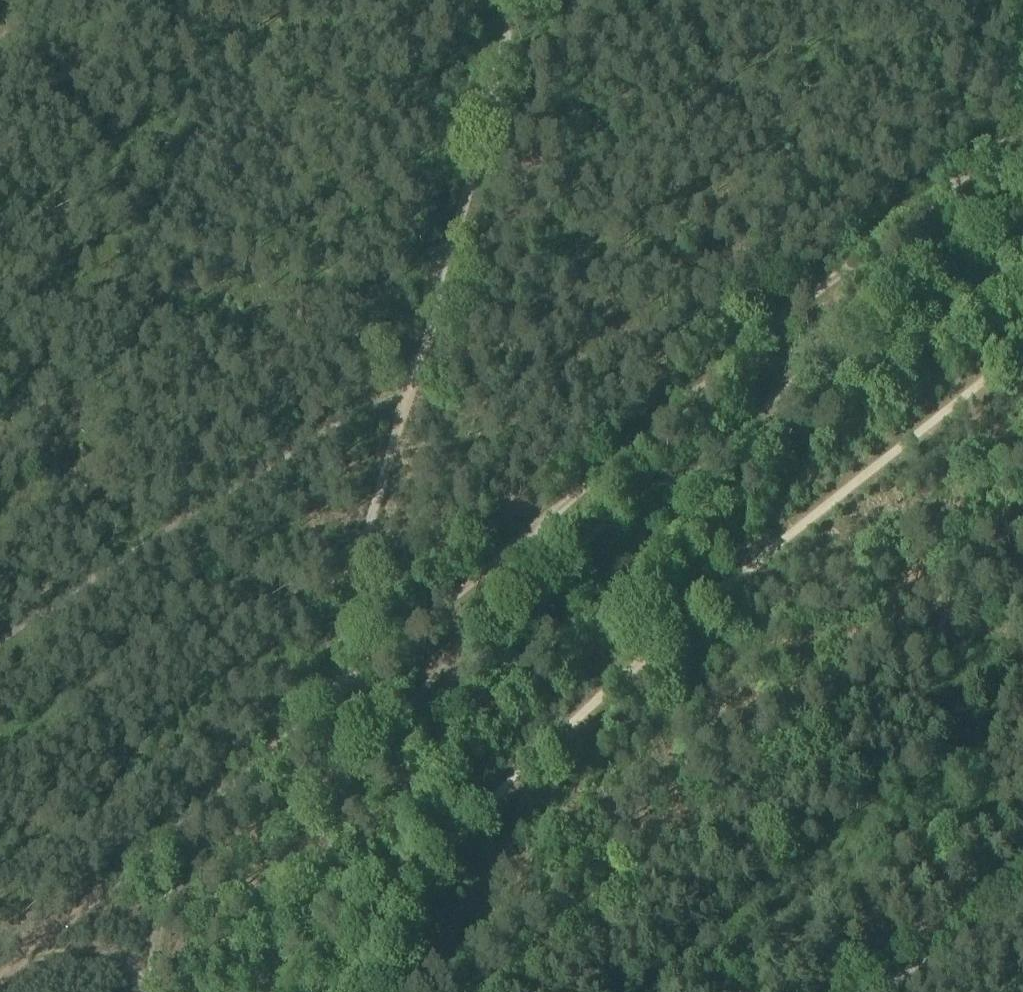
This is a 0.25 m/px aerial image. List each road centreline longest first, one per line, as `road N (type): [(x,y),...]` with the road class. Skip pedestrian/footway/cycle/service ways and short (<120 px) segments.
road 1 (track): [(1022,211),(381,720),(286,846),(279,885)]
road 2 (track): [(1022,141),(331,708)]
road 3 (track): [(0,640),(177,522),(408,388)]
road 4 (track): [(516,0),(437,309),(408,388)]
road 5 (track): [(408,388),(373,502),(331,708)]
road 6 (track): [(145,858),(331,708)]
road 7 (track): [(1022,887),(861,991)]
road 8 (track): [(145,858),(0,978)]
road 9 (track): [(279,885),(145,858)]

